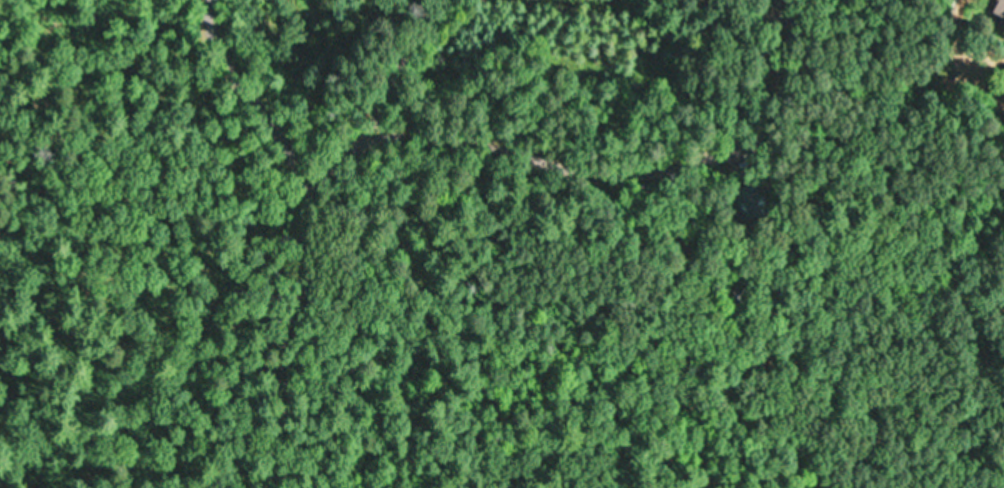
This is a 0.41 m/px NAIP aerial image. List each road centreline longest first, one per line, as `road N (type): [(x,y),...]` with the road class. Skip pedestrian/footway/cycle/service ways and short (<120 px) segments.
road 1 (residential): [(267,487),(293,279),(316,170),(367,130),(423,129),(611,168),(706,153),(760,106),(803,0)]

